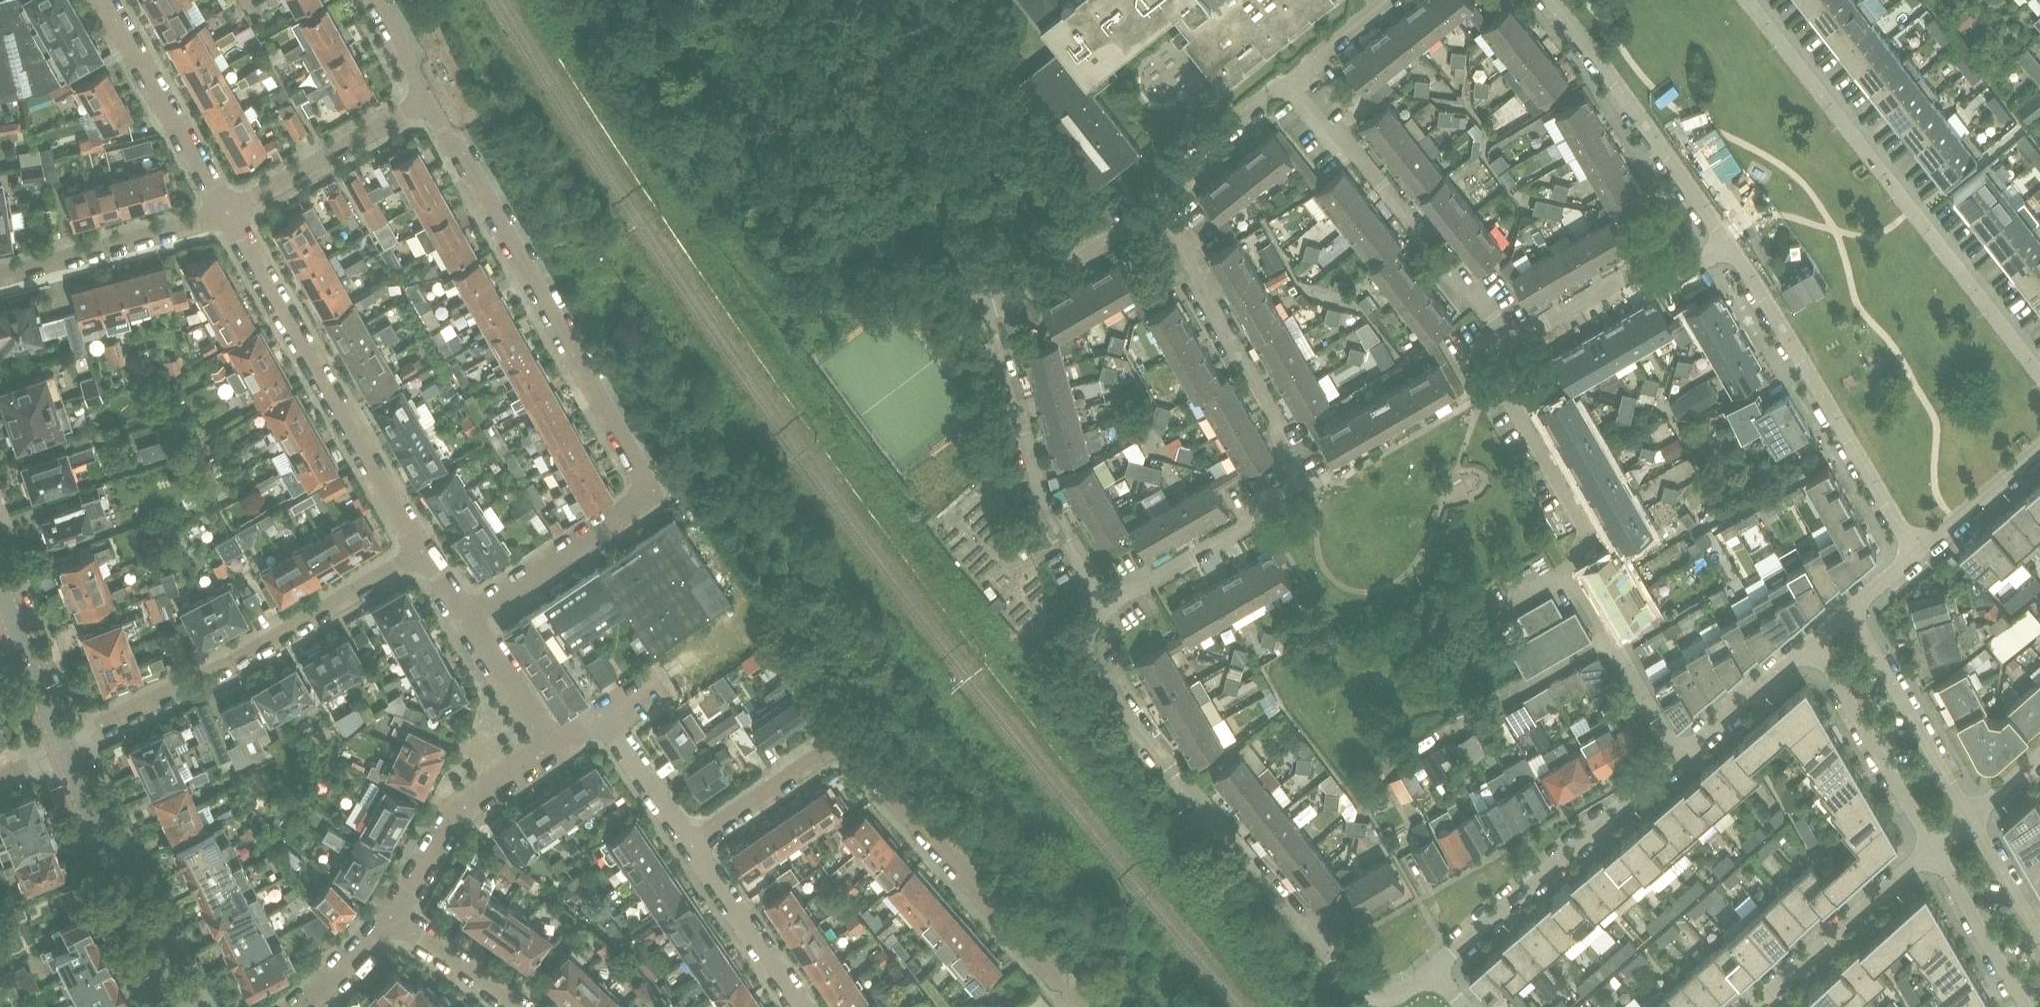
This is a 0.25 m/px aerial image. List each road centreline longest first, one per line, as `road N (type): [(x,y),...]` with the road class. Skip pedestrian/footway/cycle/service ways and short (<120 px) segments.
road 1 (residential): [(466,613),(638,502),(645,490),(461,150),(425,100)]
road 2 (residential): [(1432,971),(1399,994),(1368,992),(1256,882),(1089,668),(1084,635),(1108,609)]
road 3 (residential): [(1108,609),(1244,528),(1257,506),(1300,478),(1275,434),(1276,416),(1163,208)]
road 4 (residential): [(2039,373),(1748,0)]
road 5 (residential): [(1680,758),(1574,578),(1586,524),(1512,398),(1510,350)]
road 6 (residential): [(63,744),(239,661),(422,552)]
road 7 (residential): [(422,552),(228,216)]
road 8 (residential): [(1726,242),(1914,553)]
road 9 (residential): [(1077,1006),(860,757),(844,749)]
road 10 (residential): [(1510,350),(1288,84)]
road 11 (residential): [(986,311),(946,175),(873,0)]
road 12 (residential): [(1432,971),(1680,758)]
road 13 (residential): [(1108,609),(1048,506),(986,311)]
road 14 (residential): [(1554,0),(1726,242)]
road 15 (residential): [(186,1006),(63,744)]
road 16 (residential): [(1510,350),(1640,267),(1669,278),(1726,242)]
road 17 (residential): [(228,216),(106,0)]
road 18 (residential): [(392,918),(454,813),(552,745)]
road 19 (residential): [(1752,1006),(1930,846)]
road 20 (residential): [(1970,816),(1850,609)]
road 21 (residential): [(1814,640),(1930,846)]
road 22 (residential): [(0,273),(228,216)]
road 23 (residential): [(228,216),(425,100)]
road 24 (residential): [(986,311),(1163,208)]
road 25 (residential): [(800,1006),(691,845)]
road 26 (residential): [(1930,846),(2026,1006)]
road 27 (residential): [(63,744),(0,569)]
road 28 (residential): [(1163,208),(1168,181),(1274,85),(1288,84)]
road 29 (residential): [(691,845),(829,749),(844,749)]
road 30 (residential): [(1680,758),(1814,640)]
road 31 (residential): [(1914,553),(2039,445)]
road 32 (residential): [(552,745),(466,613)]
road 33 (residential): [(691,845),(603,715)]
road 34 (residential): [(515,1006),(392,918)]
road 35 (residential): [(2039,937),(1970,816)]
road 36 (residential): [(297,1006),(392,918)]
road 37 (residential): [(1288,84),(1313,52),(1380,0)]

